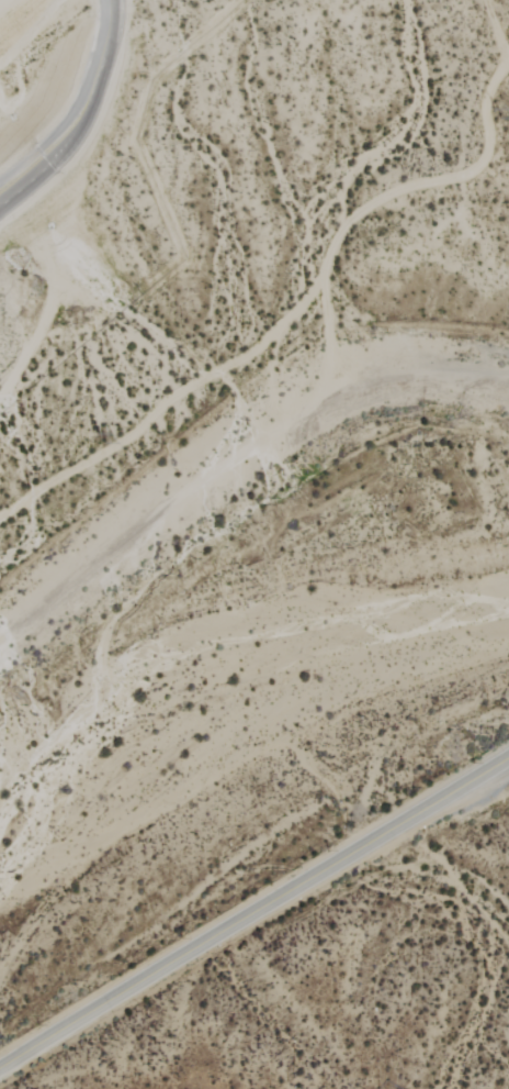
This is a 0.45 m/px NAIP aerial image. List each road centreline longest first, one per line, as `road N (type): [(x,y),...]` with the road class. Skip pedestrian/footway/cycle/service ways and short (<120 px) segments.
road 1 (tertiary): [(0,1070),(508,761)]
road 2 (track): [(508,372),(472,363),(350,367),(337,268)]

